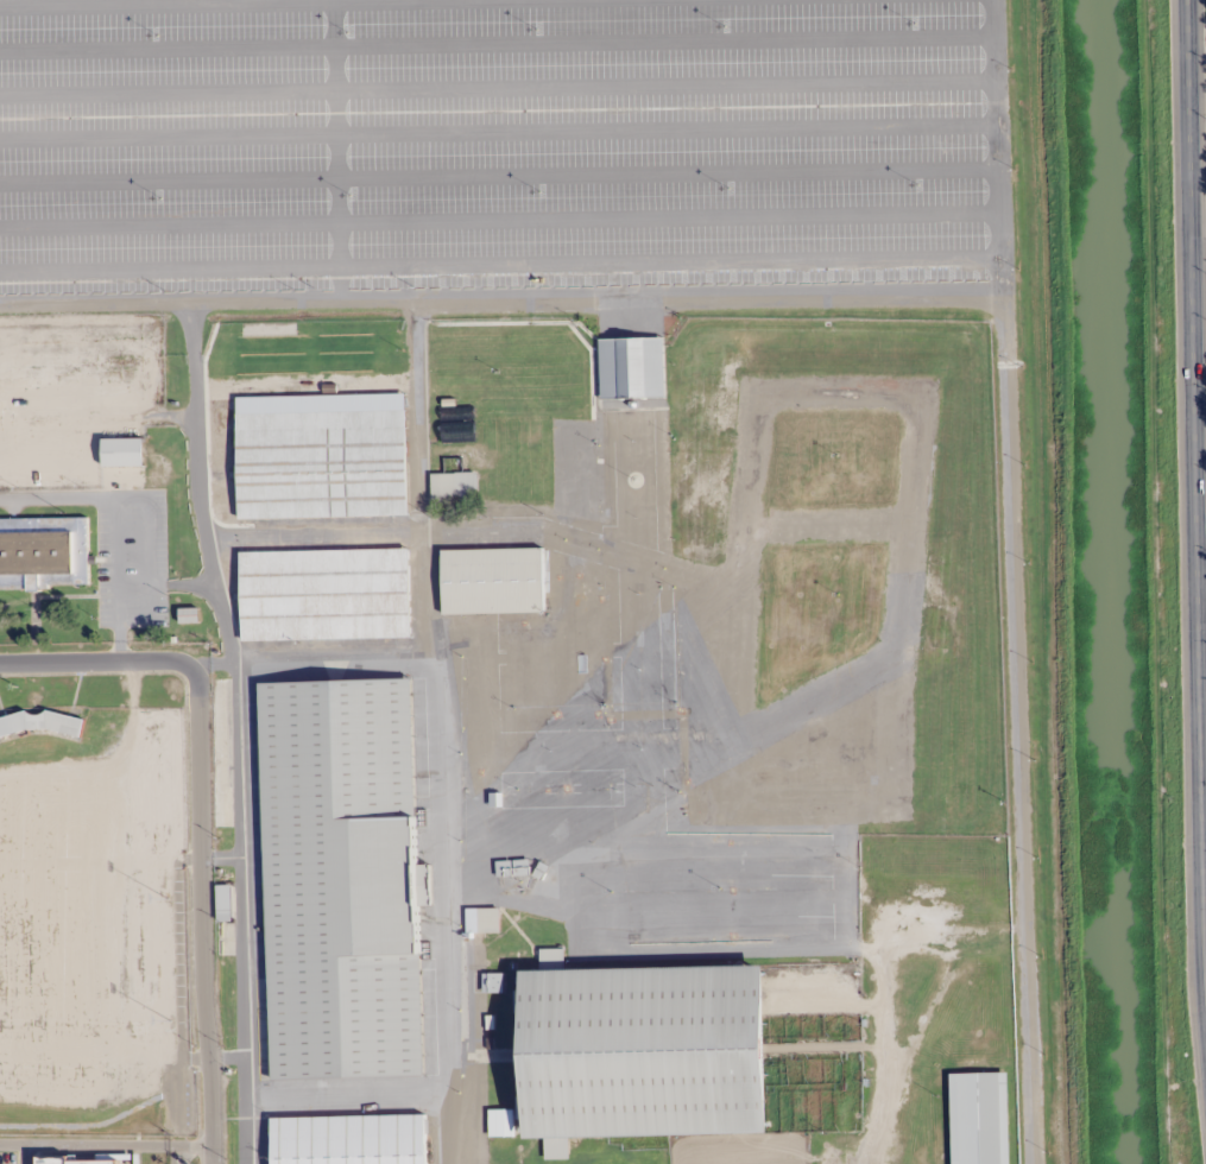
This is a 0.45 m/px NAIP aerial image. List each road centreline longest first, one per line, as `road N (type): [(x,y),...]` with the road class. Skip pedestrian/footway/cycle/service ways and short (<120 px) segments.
road 1 (residential): [(0,296),(1010,296),(1037,986)]
road 2 (secondary): [(1205,1046),(1191,0)]
road 3 (residential): [(215,1163),(204,663)]
road 4 (residential): [(204,663),(0,669)]

